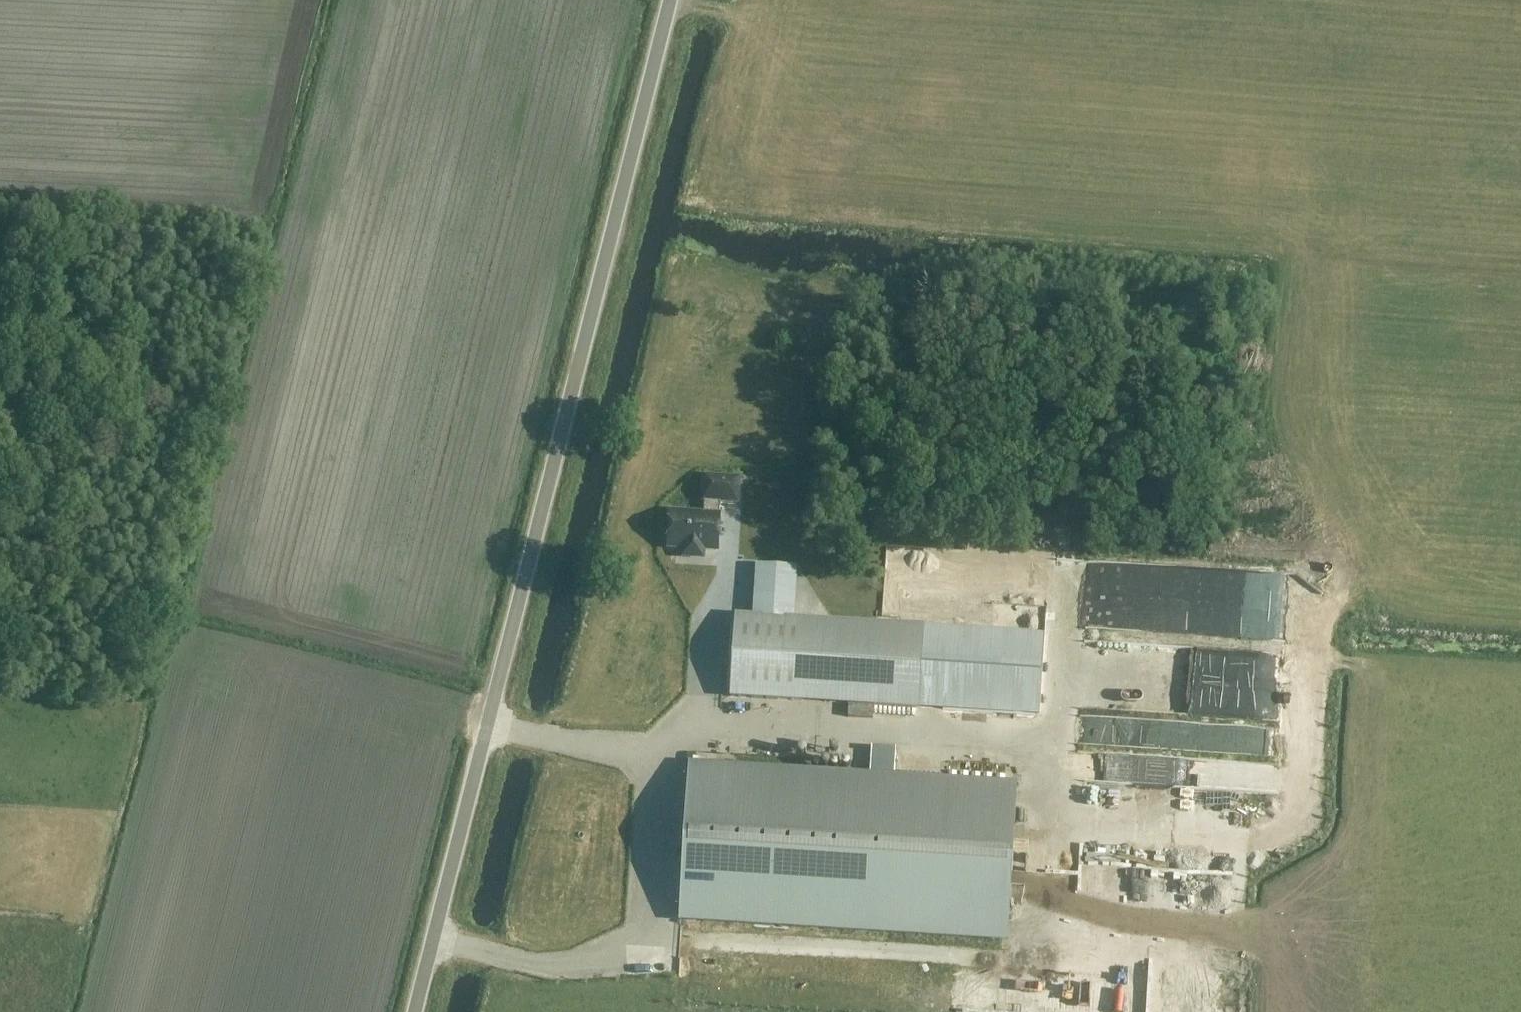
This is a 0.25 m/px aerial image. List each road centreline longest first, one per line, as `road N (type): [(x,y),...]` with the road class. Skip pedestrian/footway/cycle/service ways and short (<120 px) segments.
road 1 (unclassified): [(417,1011),(672,0)]

